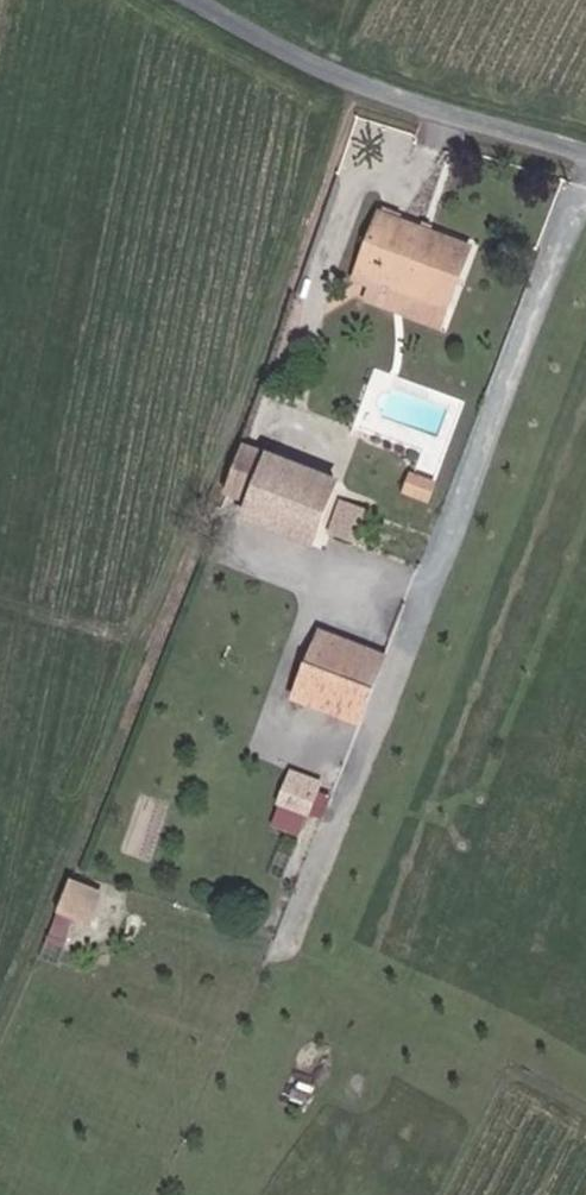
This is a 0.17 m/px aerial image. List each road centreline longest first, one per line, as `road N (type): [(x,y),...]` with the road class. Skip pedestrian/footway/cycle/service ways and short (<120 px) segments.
road 1 (unclassified): [(208,0),(365,86),(585,147)]

